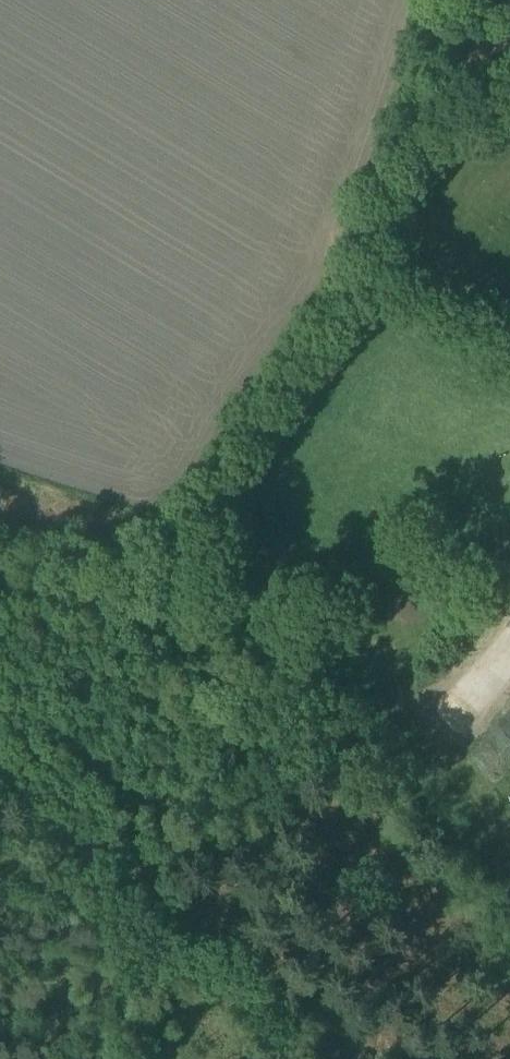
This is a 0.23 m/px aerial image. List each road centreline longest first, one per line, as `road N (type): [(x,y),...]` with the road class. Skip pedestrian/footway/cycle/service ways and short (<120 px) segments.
road 1 (track): [(211,639),(0,559)]
road 2 (track): [(372,286),(509,364)]

